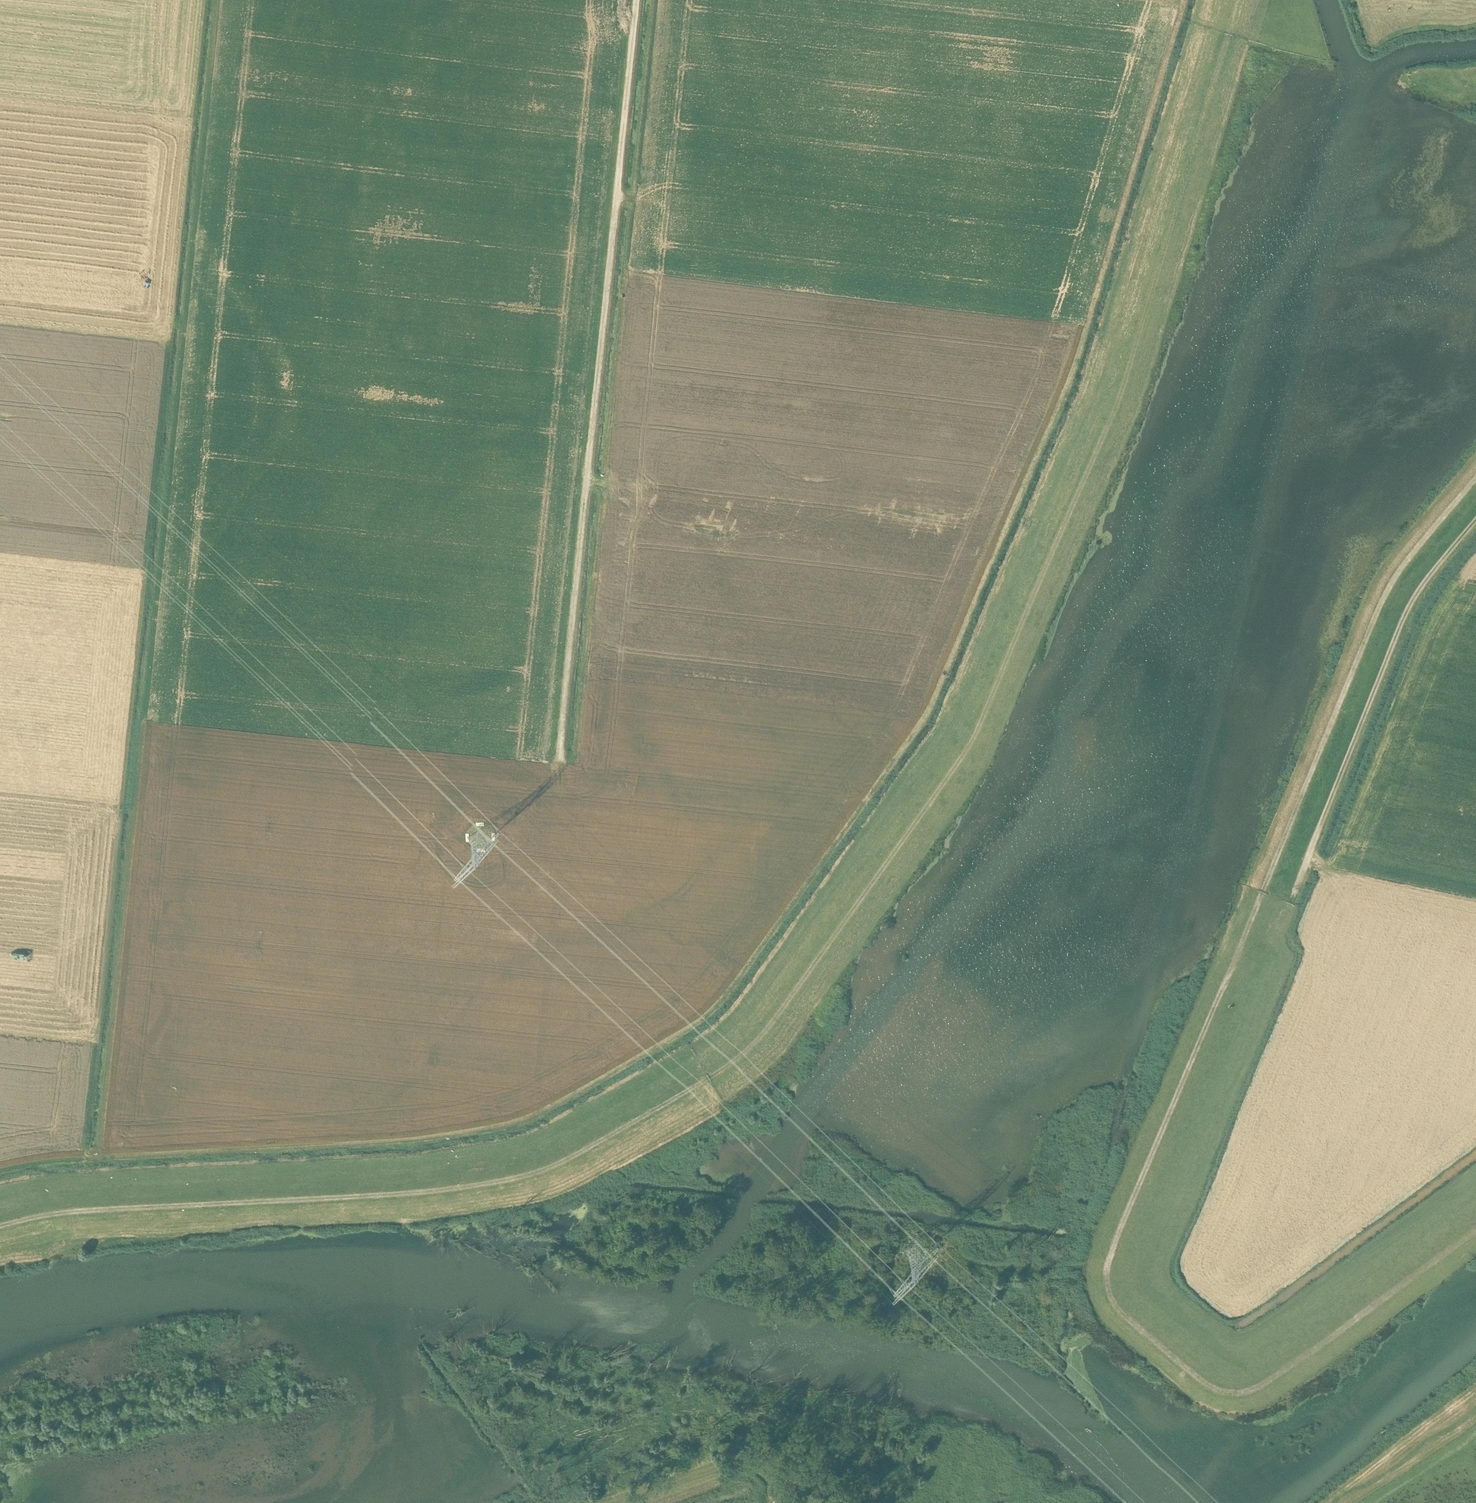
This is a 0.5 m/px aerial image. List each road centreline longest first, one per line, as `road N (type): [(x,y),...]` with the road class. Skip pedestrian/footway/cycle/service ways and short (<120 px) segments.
road 1 (track): [(561,762),(635,0)]

